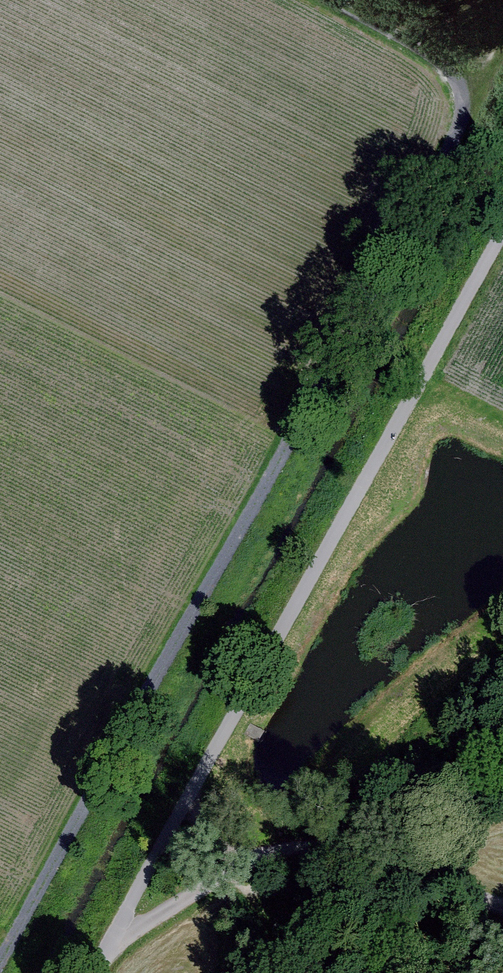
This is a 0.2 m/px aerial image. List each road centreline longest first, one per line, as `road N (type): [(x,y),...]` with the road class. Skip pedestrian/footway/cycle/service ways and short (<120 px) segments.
road 1 (track): [(0,960),(461,126),(451,71),(335,0)]
road 2 (track): [(502,235),(94,972)]
road 3 (track): [(111,943),(238,867),(284,851),(337,849),(502,905)]

